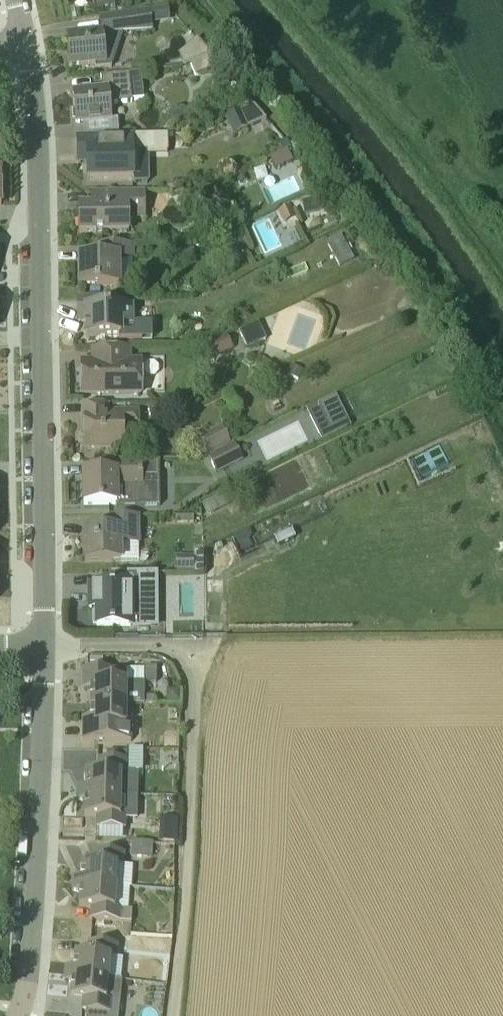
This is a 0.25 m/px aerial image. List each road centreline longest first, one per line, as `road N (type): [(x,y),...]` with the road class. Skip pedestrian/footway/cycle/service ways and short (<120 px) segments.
road 1 (residential): [(36,647),(33,109),(24,38)]
road 2 (unclassified): [(171,1015),(195,677),(171,651),(36,647)]
road 3 (residential): [(23,1015),(38,888),(36,647)]

